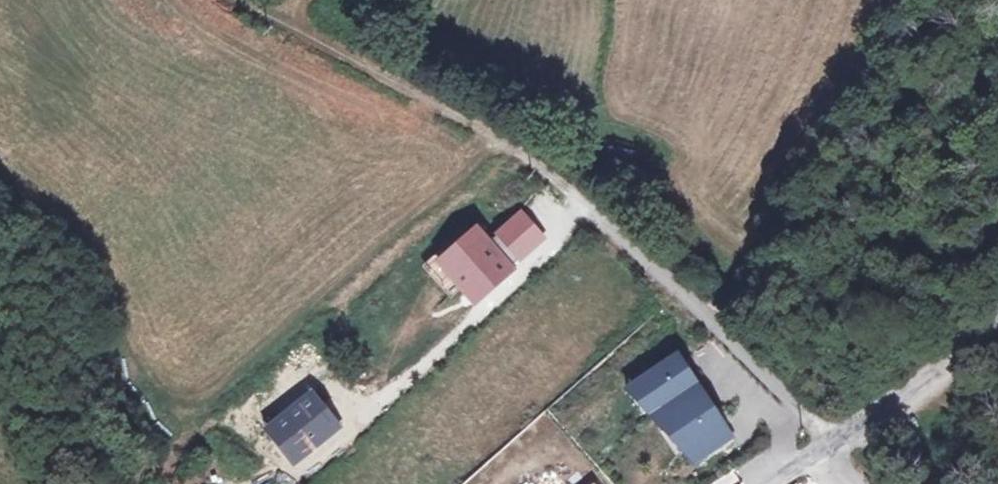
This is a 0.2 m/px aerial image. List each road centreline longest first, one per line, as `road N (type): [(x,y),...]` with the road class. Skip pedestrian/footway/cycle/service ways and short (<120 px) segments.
road 1 (tertiary): [(836,435),(997,302)]

